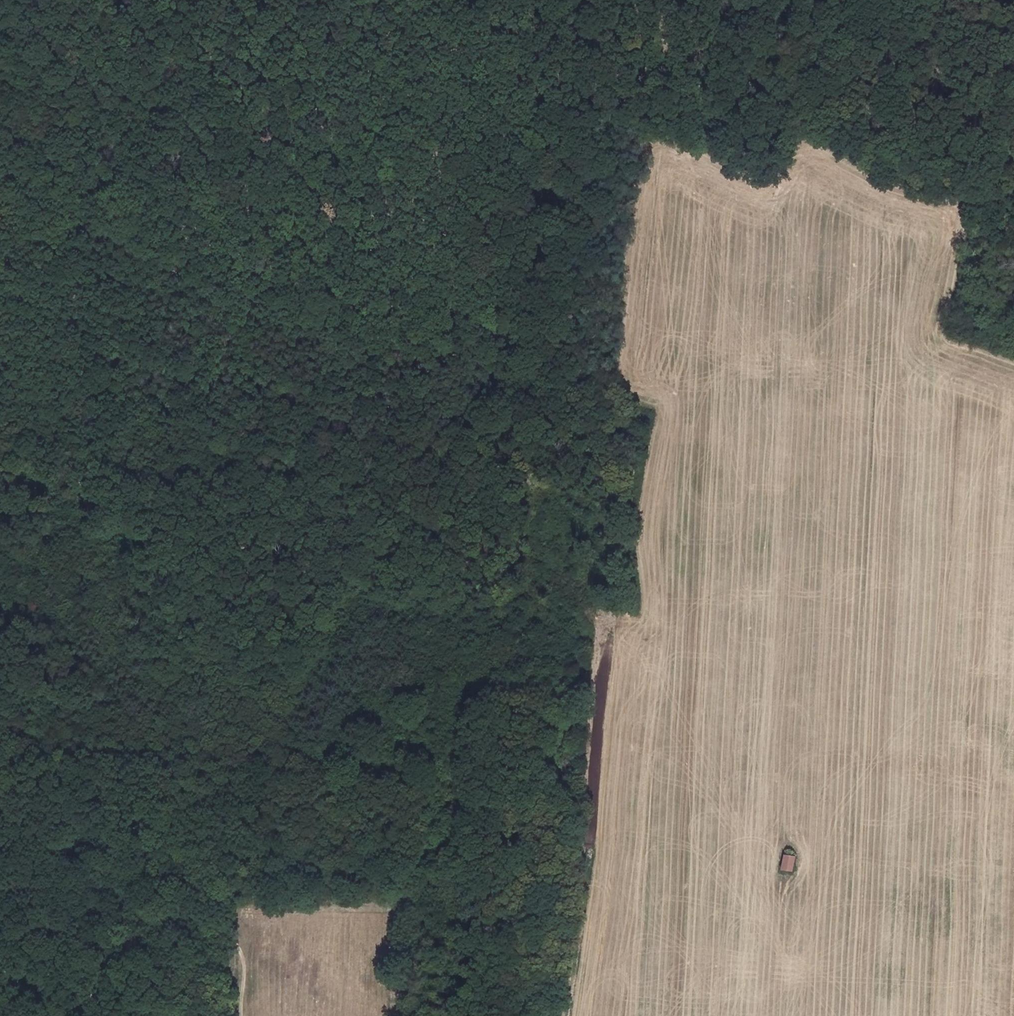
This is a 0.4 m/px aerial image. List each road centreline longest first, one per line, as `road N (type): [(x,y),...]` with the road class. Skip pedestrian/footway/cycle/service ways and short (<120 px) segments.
road 1 (track): [(673,0),(715,58),(827,136),(913,175),(1013,199)]
road 2 (track): [(303,0),(158,89),(0,161)]

